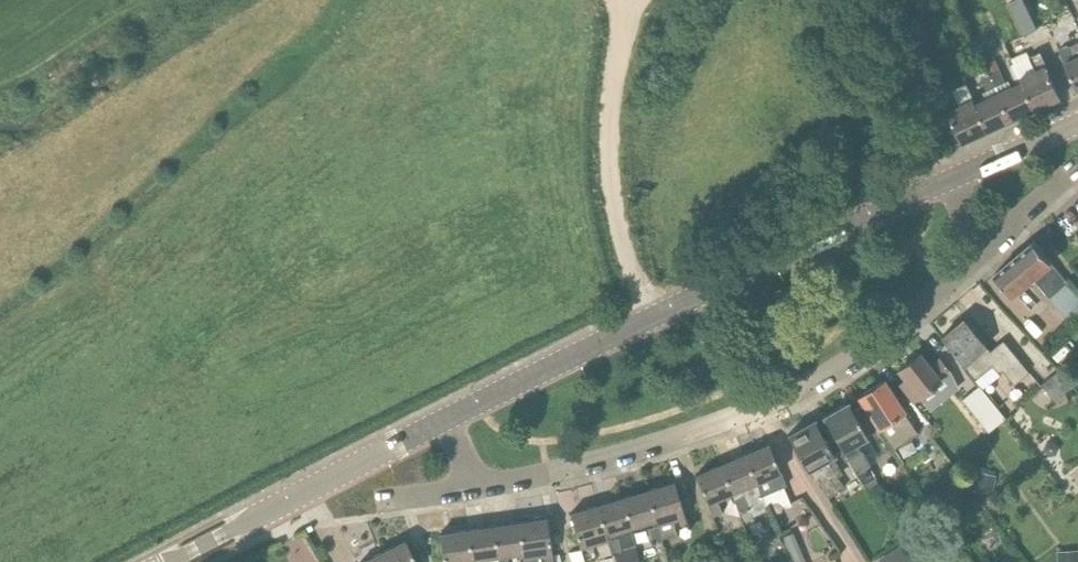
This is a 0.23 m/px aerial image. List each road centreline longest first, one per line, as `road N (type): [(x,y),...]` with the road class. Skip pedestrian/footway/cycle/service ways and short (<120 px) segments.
road 1 (residential): [(478,486),(626,454),(771,401),(873,343),(981,251)]
road 2 (tertiary): [(445,420),(950,180)]
road 3 (track): [(652,318),(625,244),(609,169),(625,0)]
road 4 (tertiary): [(172,561),(445,420)]
road 5 (track): [(939,159),(870,0)]
road 6 (tertiary): [(950,180),(1077,123)]
road 7 (residential): [(981,251),(1077,165)]

